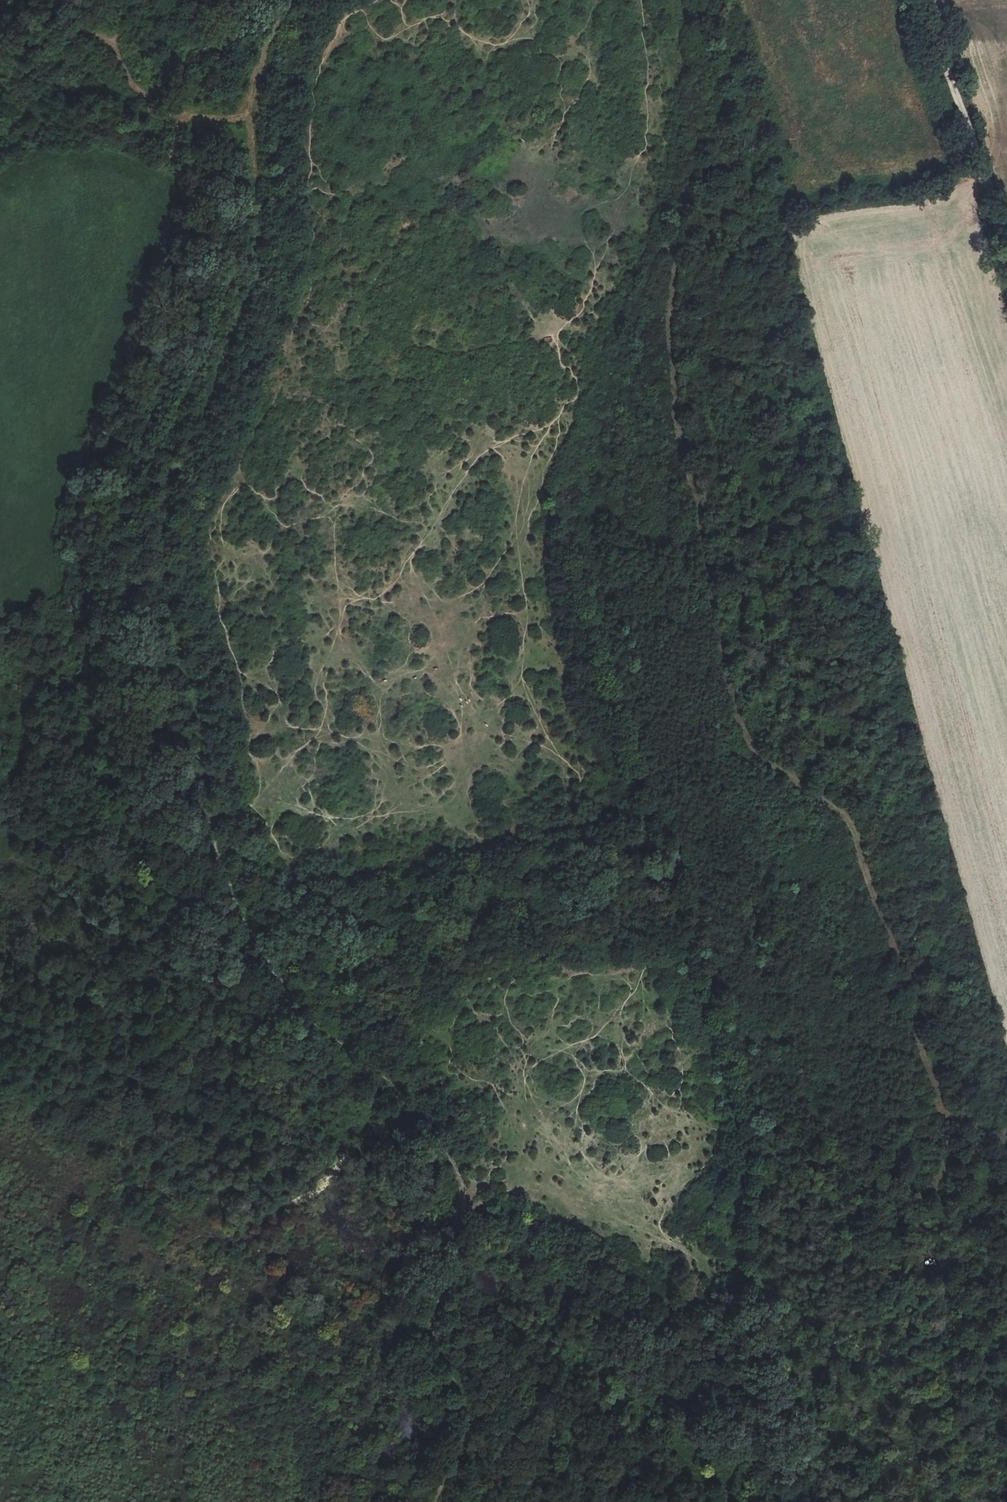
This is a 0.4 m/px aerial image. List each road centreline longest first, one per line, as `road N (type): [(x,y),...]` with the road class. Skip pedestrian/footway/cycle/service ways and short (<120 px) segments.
road 1 (track): [(29,65),(95,34),(152,113),(208,122),(246,107),(292,0)]
road 2 (track): [(1006,245),(926,0)]

